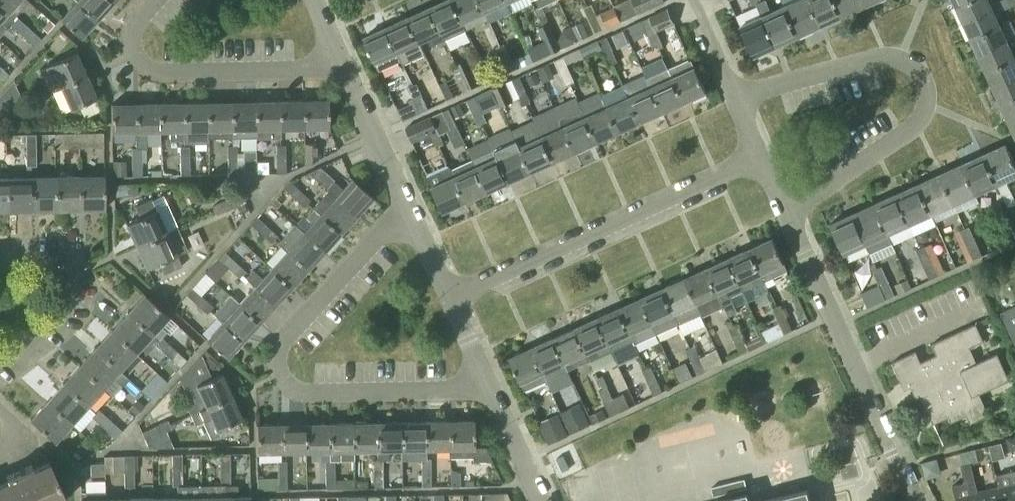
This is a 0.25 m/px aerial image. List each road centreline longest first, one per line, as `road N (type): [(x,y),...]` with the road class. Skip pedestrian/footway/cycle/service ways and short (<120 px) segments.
road 1 (residential): [(492,390),(312,395),(286,388),(277,373),(277,352),(294,329),(406,203)]
road 2 (residential): [(784,214),(918,116),(926,97),(919,78),(885,59),(739,94)]
road 3 (residential): [(447,296),(757,152)]
road 4 (residential): [(911,500),(784,214)]
road 5 (residential): [(344,68),(160,73),(131,49),(134,27),(157,0)]
road 6 (residential): [(0,358),(50,325),(66,291),(64,278),(40,260),(0,262)]
road 7 (residential): [(406,203),(344,68)]

